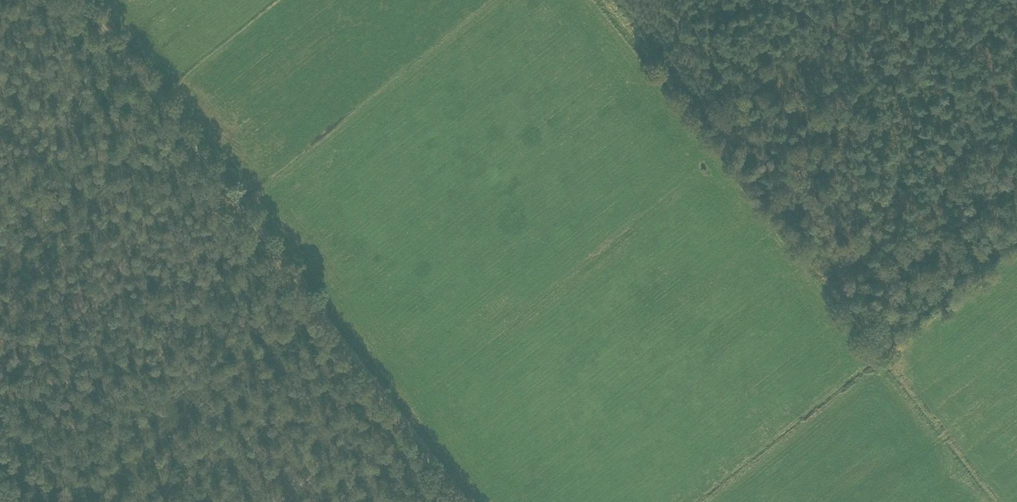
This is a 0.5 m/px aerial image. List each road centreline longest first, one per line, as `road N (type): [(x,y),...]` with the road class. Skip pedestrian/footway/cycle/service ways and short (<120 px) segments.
road 1 (track): [(473,501),(84,0)]

